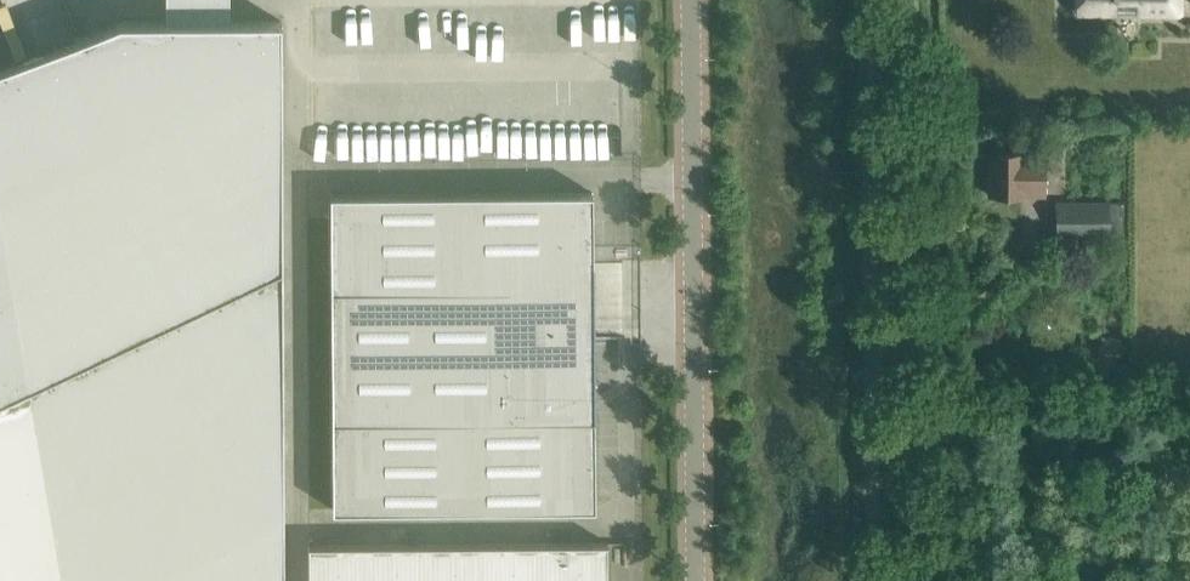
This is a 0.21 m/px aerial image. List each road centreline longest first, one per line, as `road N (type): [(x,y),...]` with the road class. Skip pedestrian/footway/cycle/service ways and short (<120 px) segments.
road 1 (tertiary): [(909,580),(905,0)]
road 2 (unclassified): [(695,580),(691,0)]

